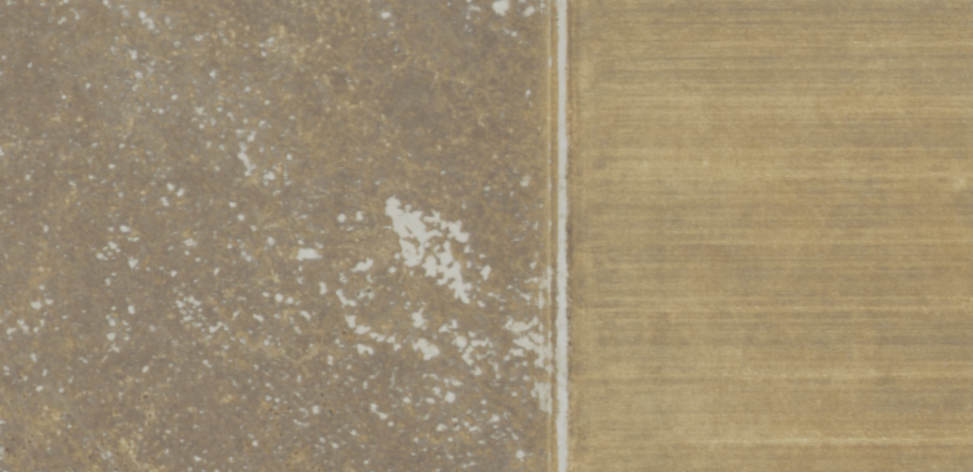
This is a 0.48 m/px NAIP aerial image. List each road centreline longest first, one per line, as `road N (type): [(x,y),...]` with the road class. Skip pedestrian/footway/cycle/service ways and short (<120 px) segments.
road 1 (track): [(559,0),(558,471)]

